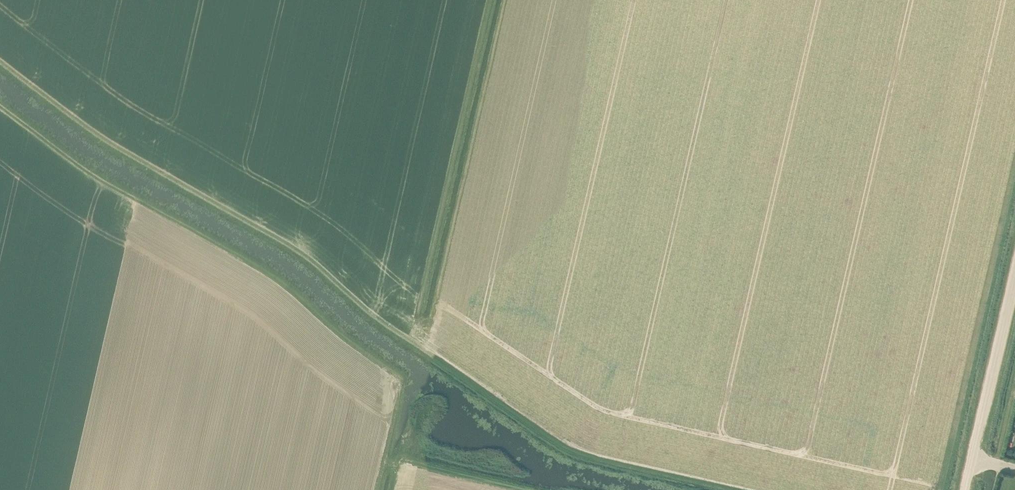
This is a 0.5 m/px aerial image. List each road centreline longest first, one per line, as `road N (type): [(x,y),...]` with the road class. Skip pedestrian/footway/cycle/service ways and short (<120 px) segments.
road 1 (track): [(0,62),(115,146),(298,253),(371,314),(561,445),(734,489)]
road 2 (track): [(521,489),(386,457),(404,379),(267,273),(91,174),(0,106)]
road 3 (track): [(504,0),(423,351)]
road 4 (track): [(489,0),(410,342)]
road 5 (unclassified): [(966,489),(1014,274)]

